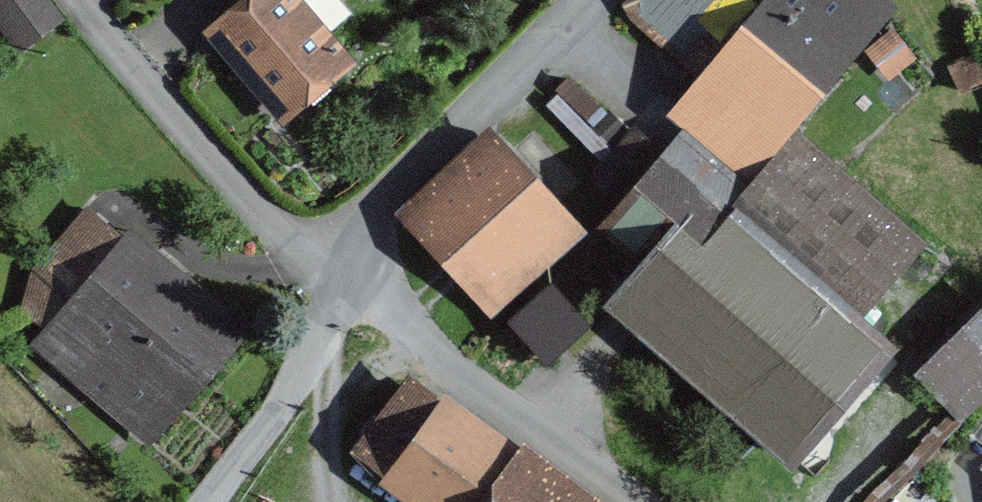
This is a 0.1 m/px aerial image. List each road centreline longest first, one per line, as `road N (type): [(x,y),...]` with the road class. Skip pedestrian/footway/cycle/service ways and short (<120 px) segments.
road 1 (residential): [(77,0),(347,285)]
road 2 (residential): [(575,0),(381,199),(347,285)]
road 3 (residential): [(347,285),(646,501)]
road 4 (track): [(347,285),(203,501)]

